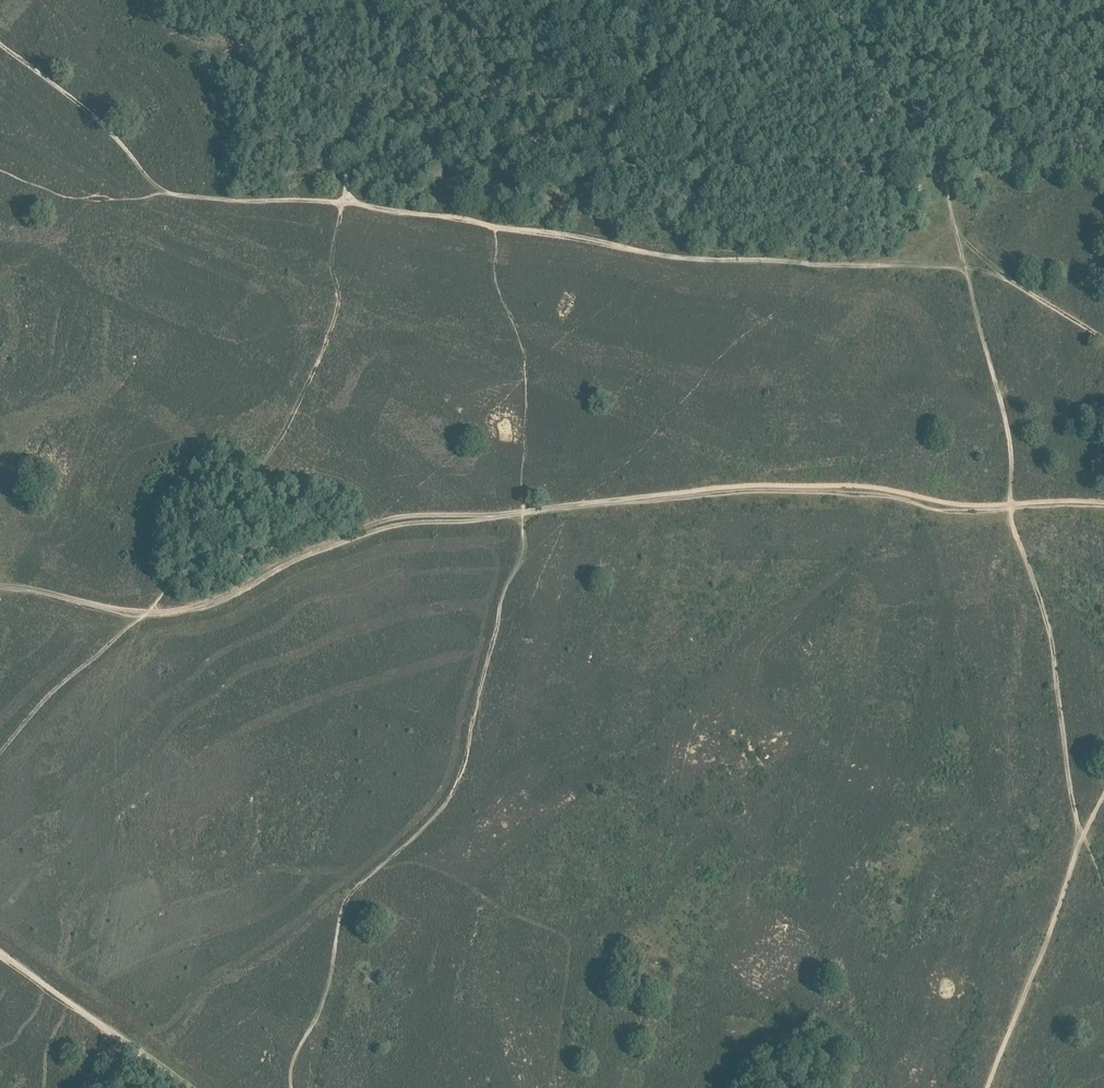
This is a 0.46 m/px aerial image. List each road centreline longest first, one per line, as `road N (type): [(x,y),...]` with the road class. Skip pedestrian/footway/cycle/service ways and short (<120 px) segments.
road 1 (track): [(188,1087),(0,950)]

